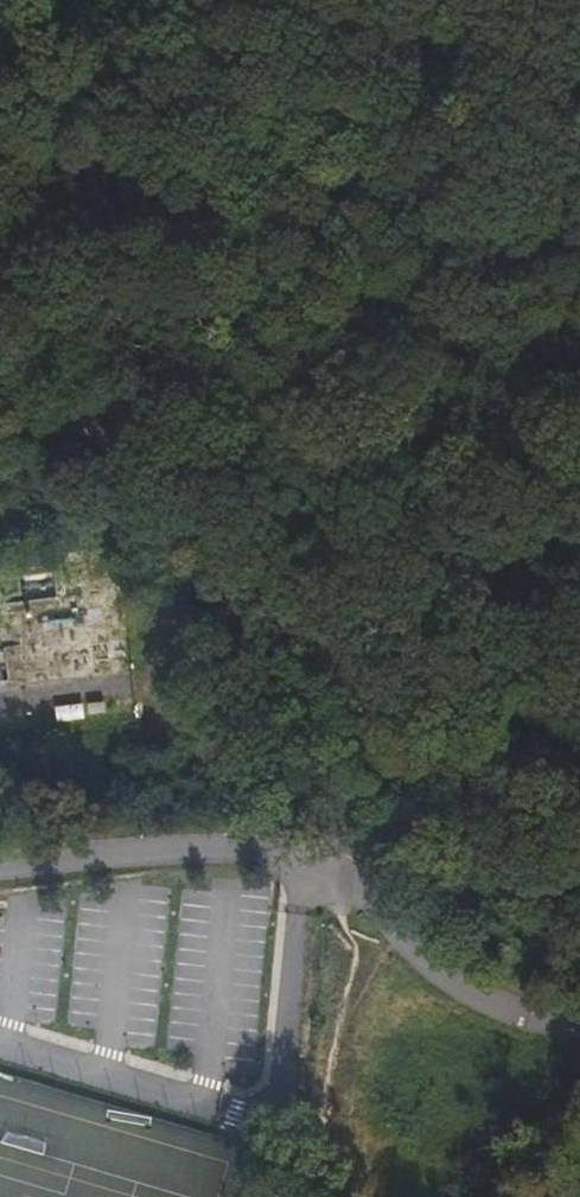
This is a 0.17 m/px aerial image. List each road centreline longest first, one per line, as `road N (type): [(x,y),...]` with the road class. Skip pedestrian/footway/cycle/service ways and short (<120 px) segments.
road 1 (unclassified): [(579,1017),(544,1017),(482,997),(287,856),(219,847),(0,873)]
road 2 (track): [(156,453),(579,824)]
road 3 (track): [(156,453),(81,0)]
road 4 (track): [(0,321),(156,453)]

